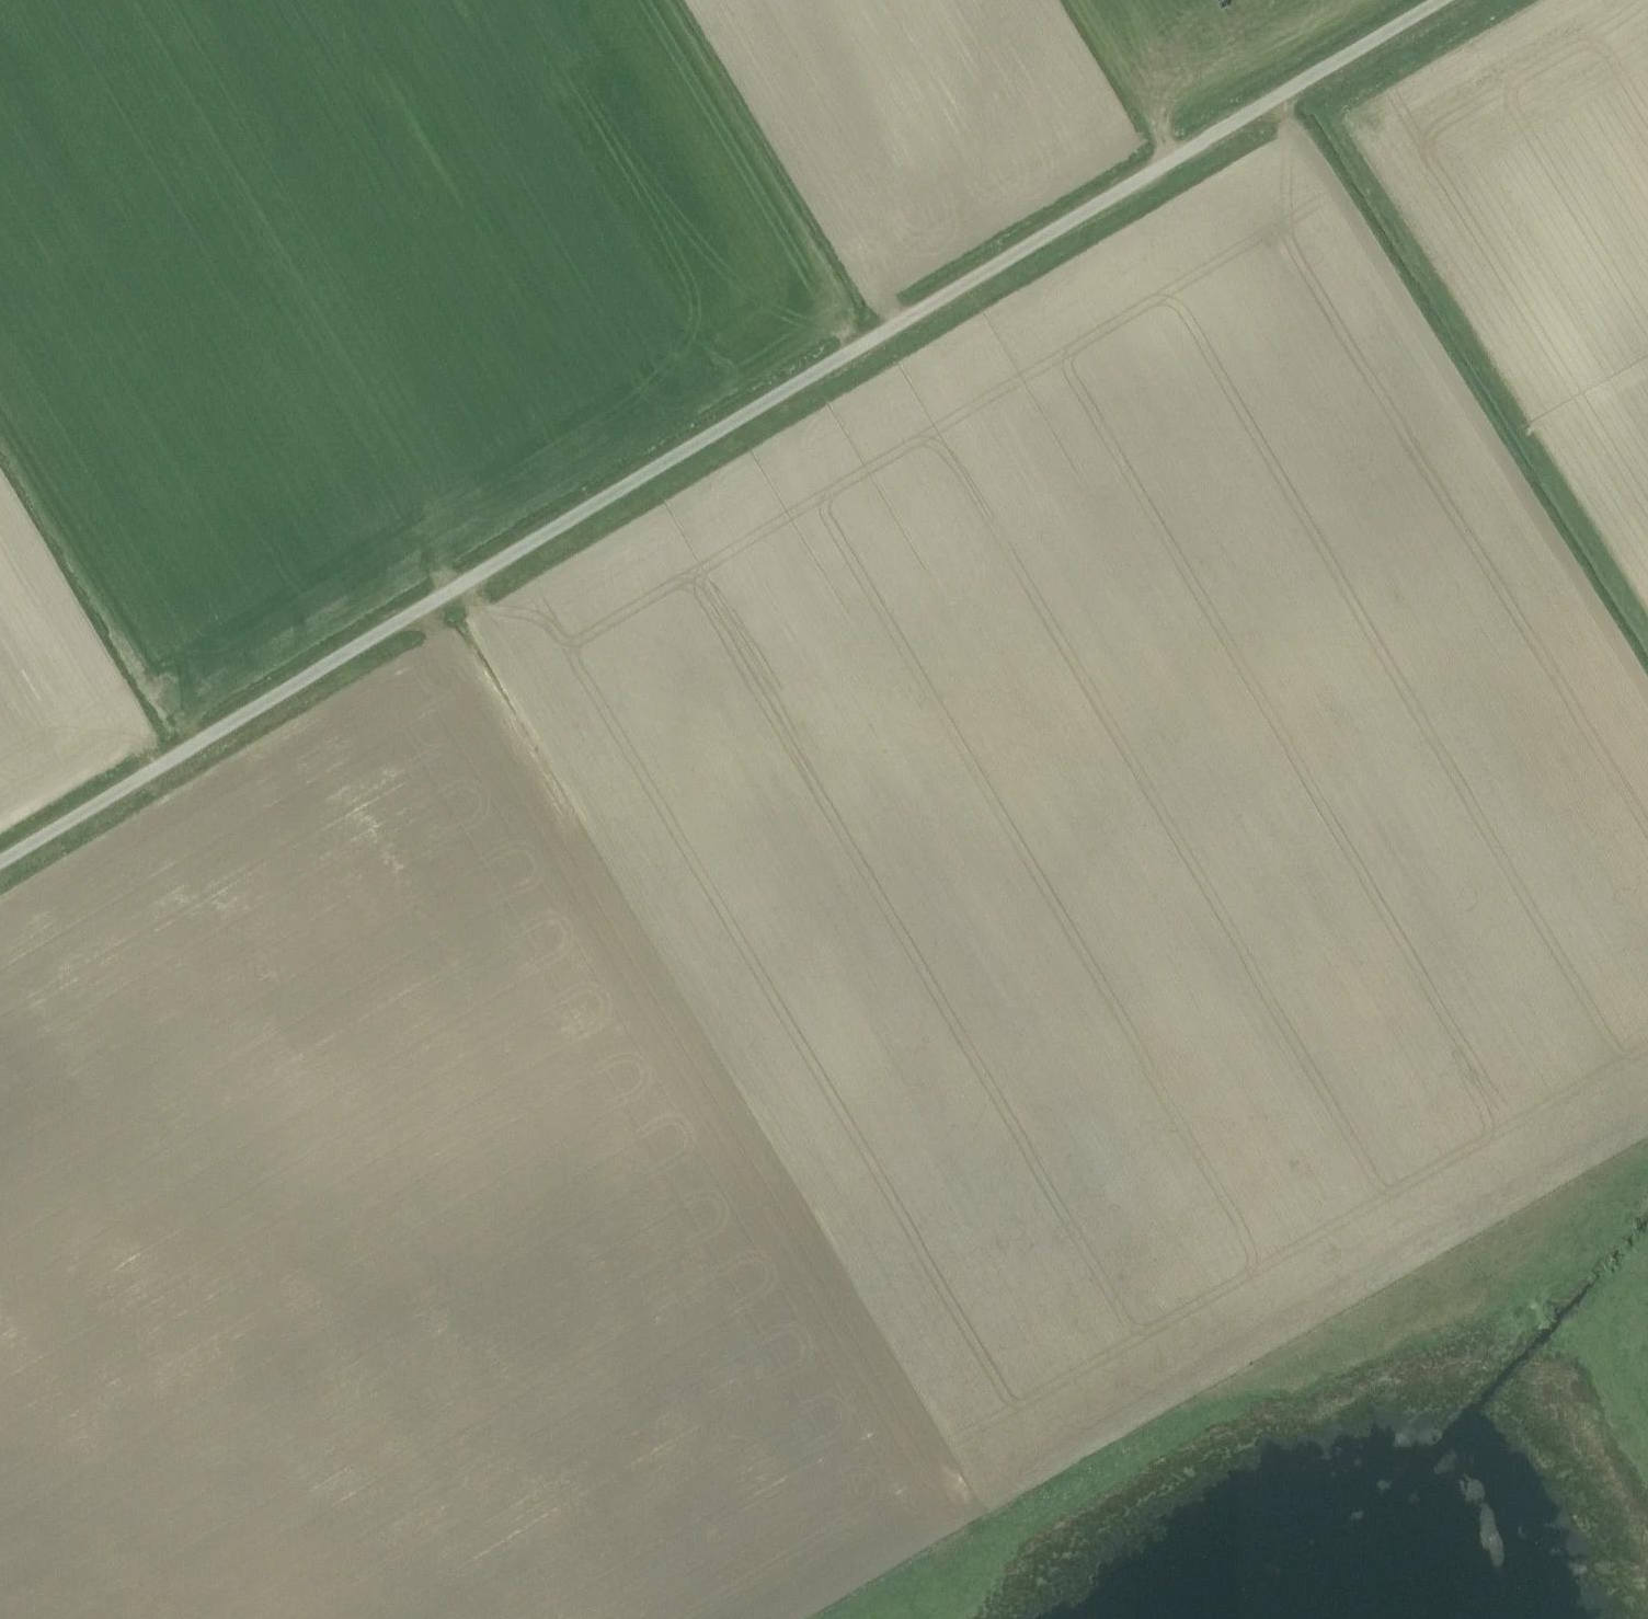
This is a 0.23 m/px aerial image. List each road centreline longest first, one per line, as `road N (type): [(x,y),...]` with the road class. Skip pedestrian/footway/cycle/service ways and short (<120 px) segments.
road 1 (unclassified): [(0,863),(1455,0)]

